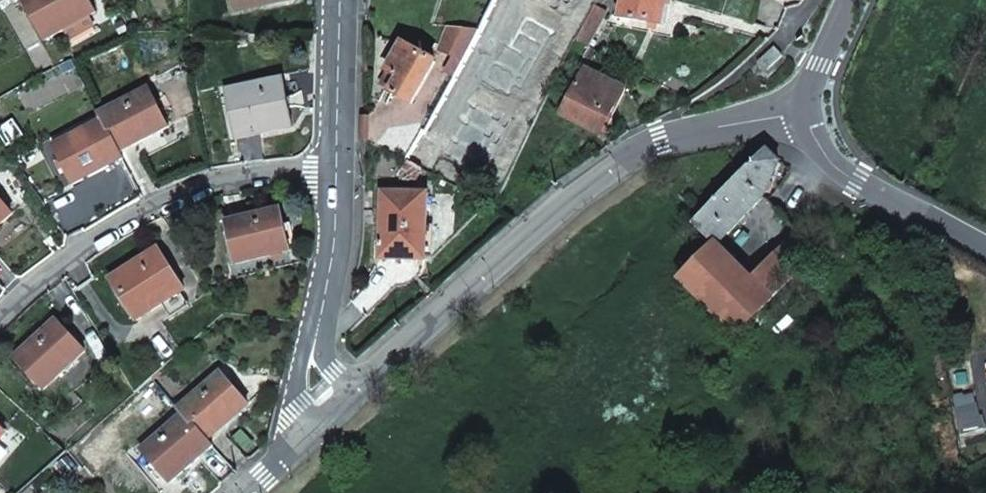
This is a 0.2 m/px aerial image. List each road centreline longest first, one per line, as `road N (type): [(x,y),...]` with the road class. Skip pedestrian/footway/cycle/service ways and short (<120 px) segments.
road 1 (residential): [(796,83),(645,128),(426,328),(305,424)]
road 2 (residential): [(0,304),(85,234),(193,186),(336,168)]
road 3 (residential): [(985,242),(812,137),(796,83)]
road 4 (residential): [(336,168),(305,424)]
road 5 (residential): [(343,0),(336,168)]

